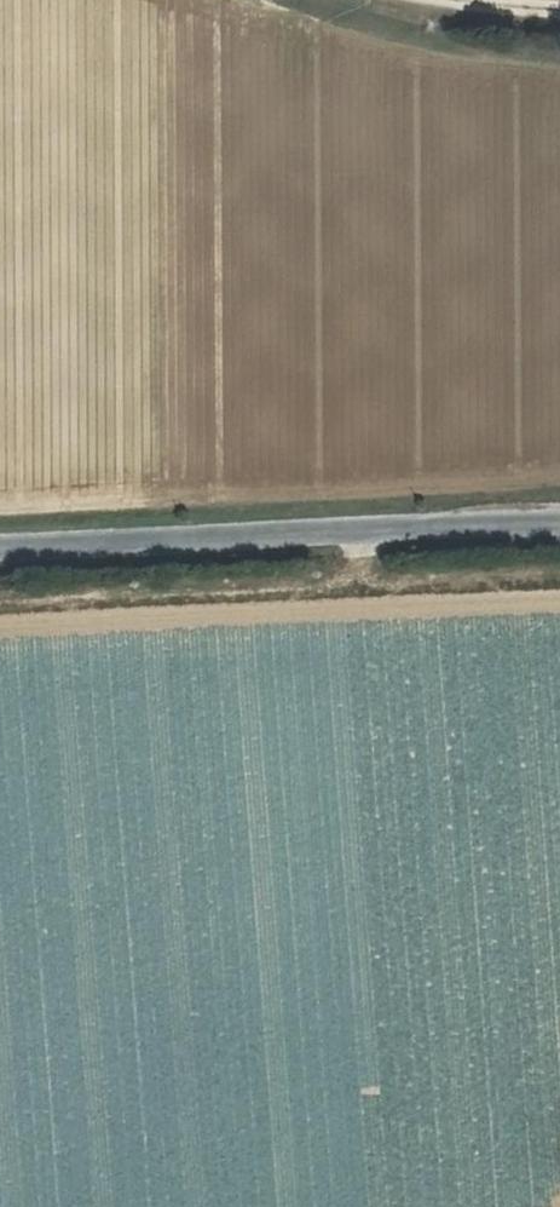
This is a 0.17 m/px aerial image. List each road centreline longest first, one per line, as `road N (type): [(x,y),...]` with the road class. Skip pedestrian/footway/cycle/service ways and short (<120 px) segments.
road 1 (tertiary): [(559,524),(0,550)]

